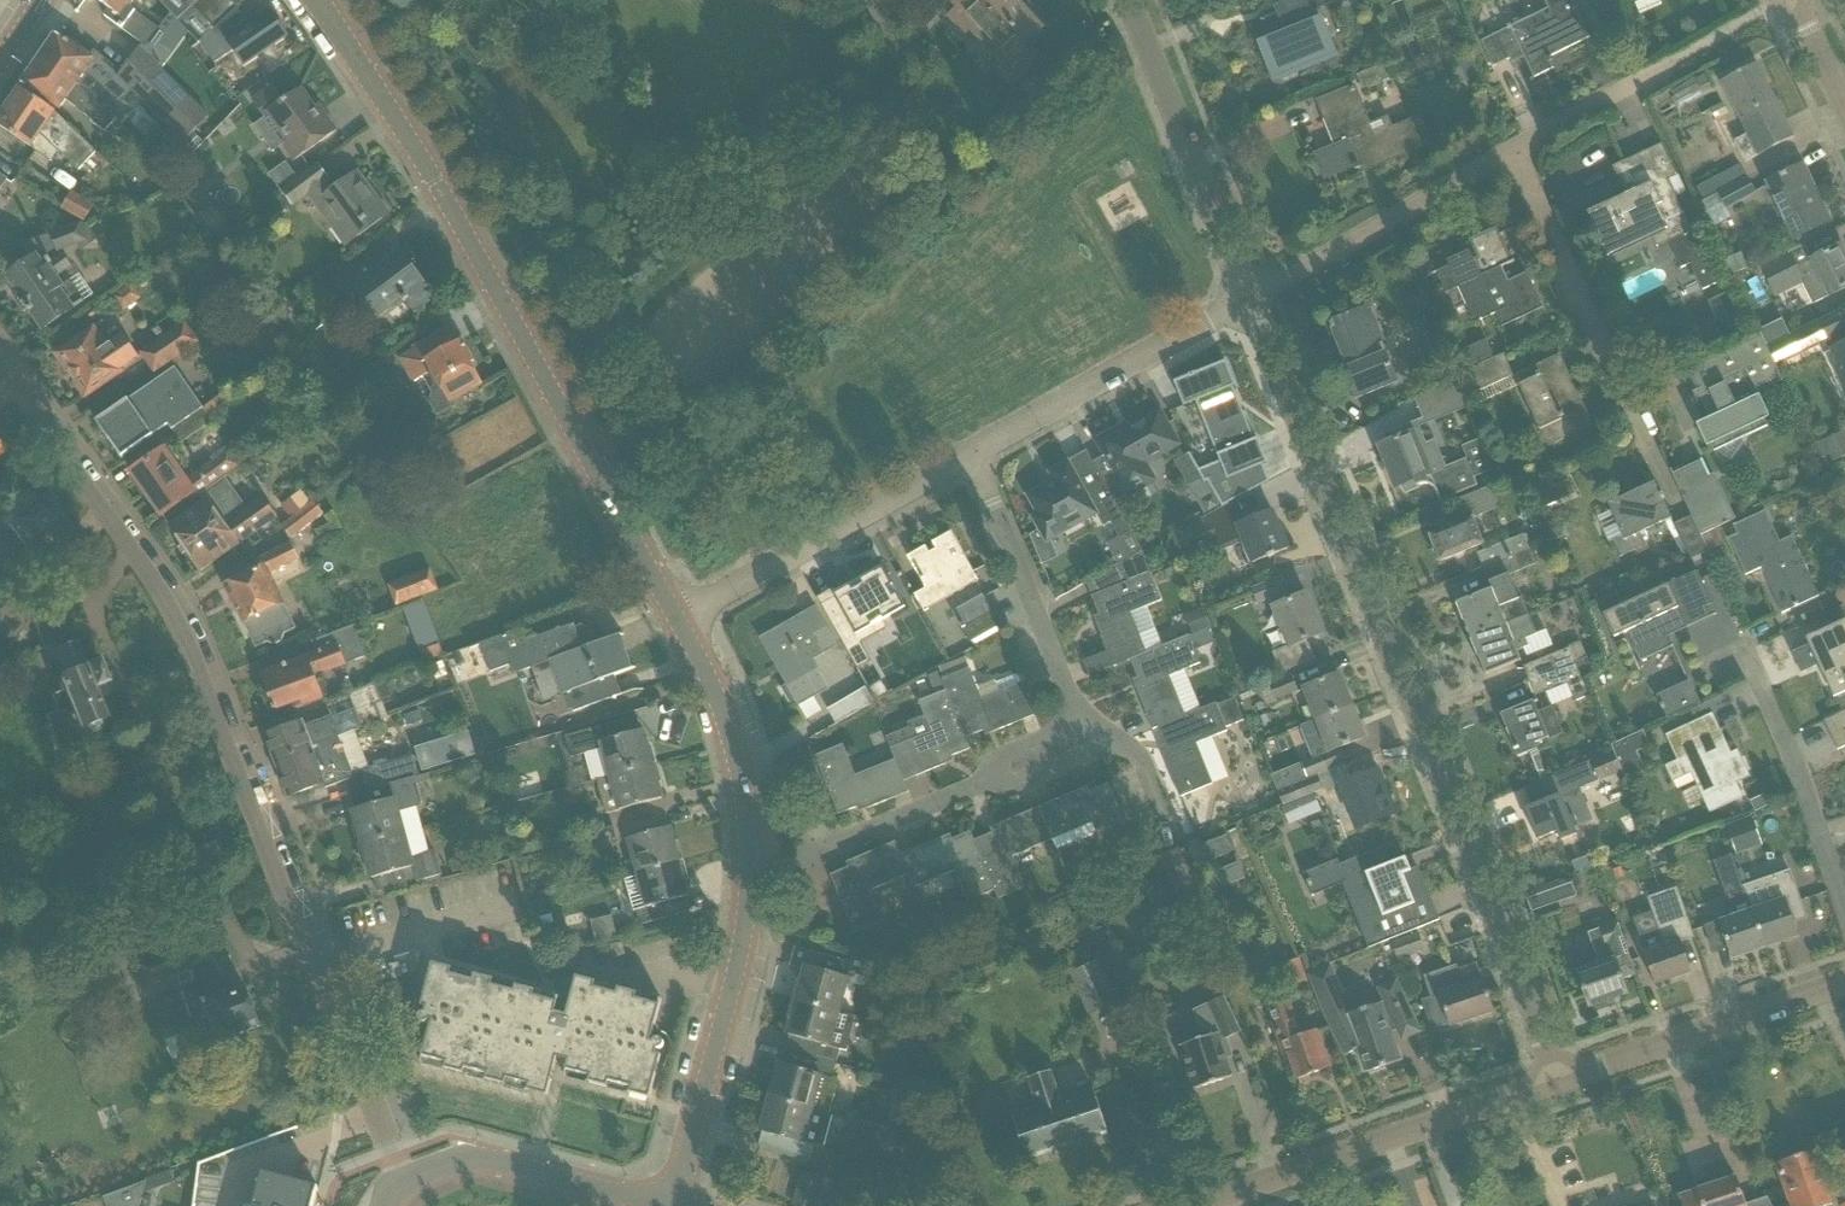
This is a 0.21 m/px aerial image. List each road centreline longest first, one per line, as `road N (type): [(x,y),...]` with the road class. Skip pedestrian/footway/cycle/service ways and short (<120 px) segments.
road 1 (residential): [(401,1185),(193,640),(0,352)]
road 2 (residential): [(1558,1079),(1249,298)]
road 3 (residential): [(672,612),(497,290),(316,0)]
road 4 (residential): [(672,1205),(743,942),(749,879),(741,781),(719,705),(672,612)]
road 5 (residential): [(1558,1079),(1189,1205)]
road 6 (residential): [(1653,472),(1524,186),(1507,164)]
road 7 (residential): [(672,612),(972,455)]
road 8 (residential): [(1249,298),(1121,0)]
road 9 (residential): [(972,455),(1249,298)]
road 10 (residential): [(1844,982),(1558,1079)]
road 11 (residential): [(1507,164),(1483,166),(1249,298)]
road 12 (residential): [(1079,723),(972,455)]
road 13 (unclassified): [(401,1185),(476,1158),(669,1205)]
road 14 (residential): [(1844,910),(1747,658)]
road 15 (residential): [(800,859),(986,780)]
road 16 (residential): [(1507,164),(1529,140),(1670,71)]
road 17 (residential): [(986,780),(1009,786),(1116,744)]
road 18 (residential): [(1844,113),(1790,0)]

